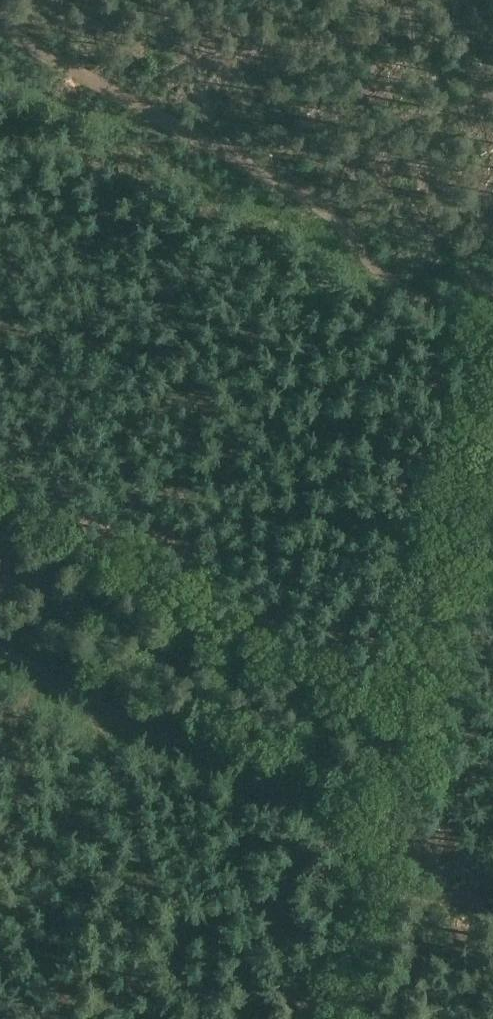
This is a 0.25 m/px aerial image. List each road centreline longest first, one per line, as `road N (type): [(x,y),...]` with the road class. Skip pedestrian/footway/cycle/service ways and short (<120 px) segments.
road 1 (track): [(334,1018),(492,330)]
road 2 (track): [(0,27),(303,194),(377,270),(492,337)]
road 3 (track): [(0,650),(375,837)]

